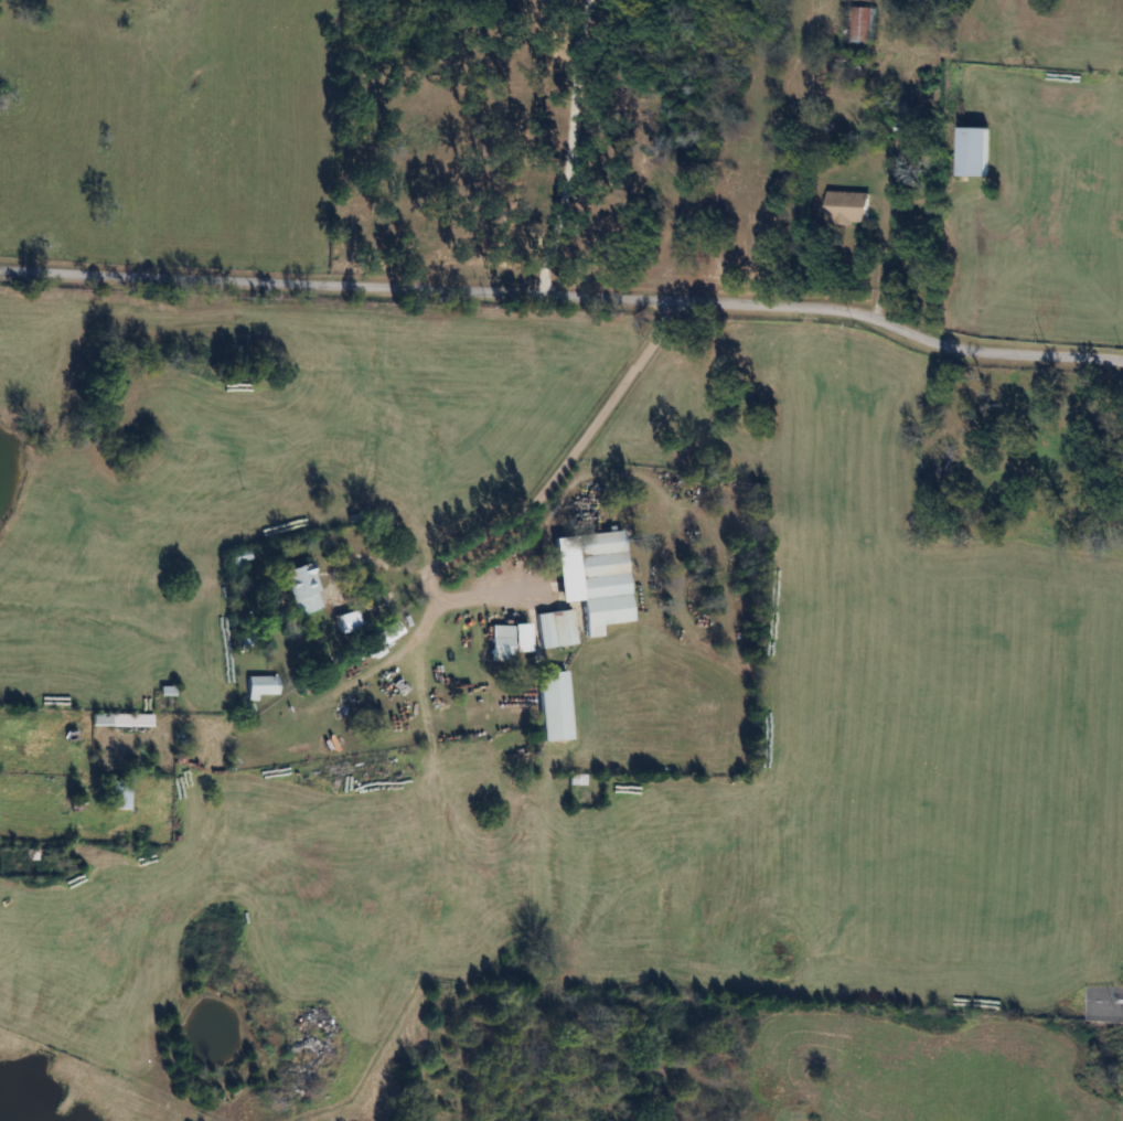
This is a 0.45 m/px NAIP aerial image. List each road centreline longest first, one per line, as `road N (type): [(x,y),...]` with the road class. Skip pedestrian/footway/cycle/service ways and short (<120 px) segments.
road 1 (residential): [(1122,362),(955,349),(835,309),(0,269)]

